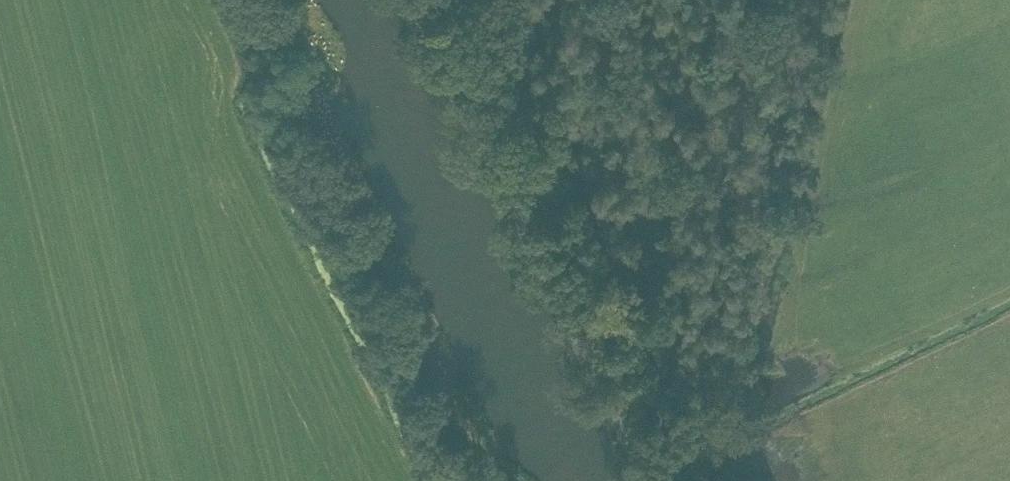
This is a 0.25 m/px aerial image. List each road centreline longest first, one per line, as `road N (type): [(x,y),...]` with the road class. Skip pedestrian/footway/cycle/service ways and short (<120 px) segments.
road 1 (track): [(511,480),(489,461),(312,113),(307,23),(295,0)]

